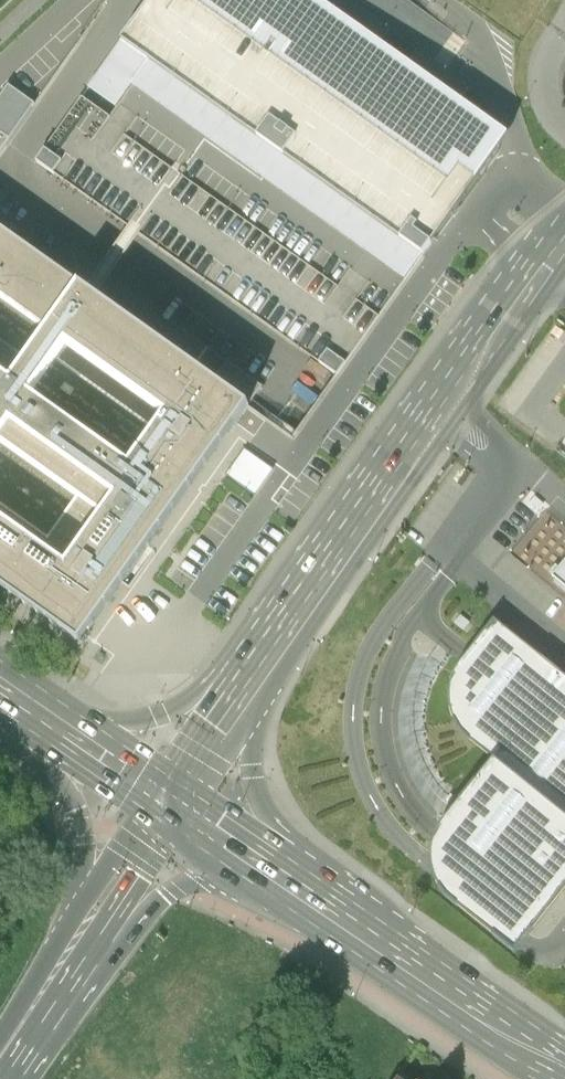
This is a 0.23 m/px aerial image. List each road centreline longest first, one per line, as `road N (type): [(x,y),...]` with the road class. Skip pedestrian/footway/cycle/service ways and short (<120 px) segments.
road 1 (secondary): [(253,671),(564,246)]
road 2 (primary): [(276,872),(564,1068)]
road 3 (motorway): [(25,1053),(164,897),(184,884),(276,872)]
road 4 (motorway): [(25,1053),(141,876),(170,801)]
road 5 (secondary): [(253,671),(139,723),(55,722)]
road 6 (secondary): [(276,872),(255,773),(253,671)]
road 7 (motorway): [(55,722),(88,848),(78,915)]
road 8 (secondary): [(170,801),(253,671)]
road 9 (motorway): [(170,801),(78,915)]
road 10 (motorway): [(78,915),(0,1034)]
road 11 (primary): [(55,722),(170,801)]
road 12 (primary): [(170,801),(276,872)]

